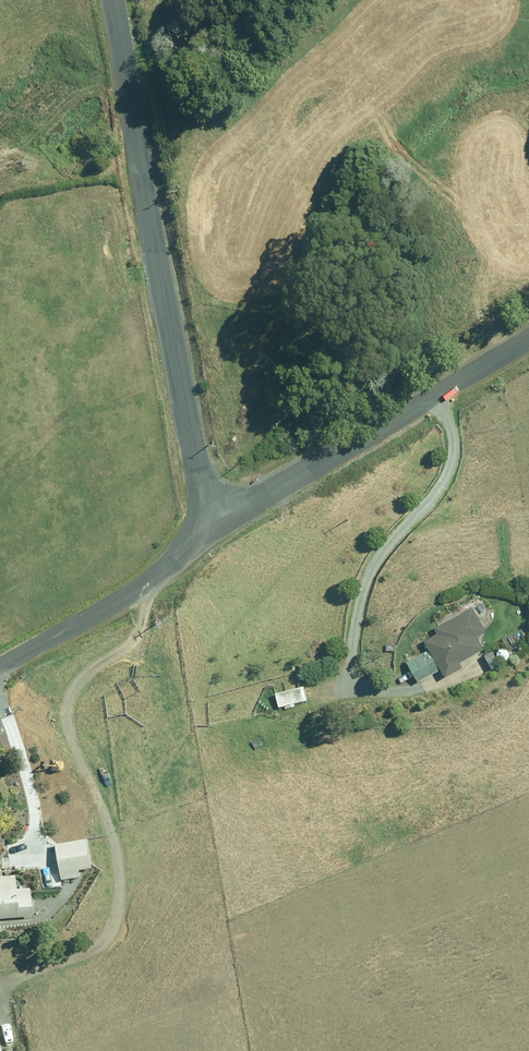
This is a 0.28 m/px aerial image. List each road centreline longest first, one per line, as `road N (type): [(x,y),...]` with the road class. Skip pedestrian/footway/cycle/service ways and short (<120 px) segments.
road 1 (unclassified): [(111,0),(209,528)]
road 2 (unclassified): [(209,528),(528,338)]
road 3 (unclassified): [(0,670),(158,579),(209,528)]

